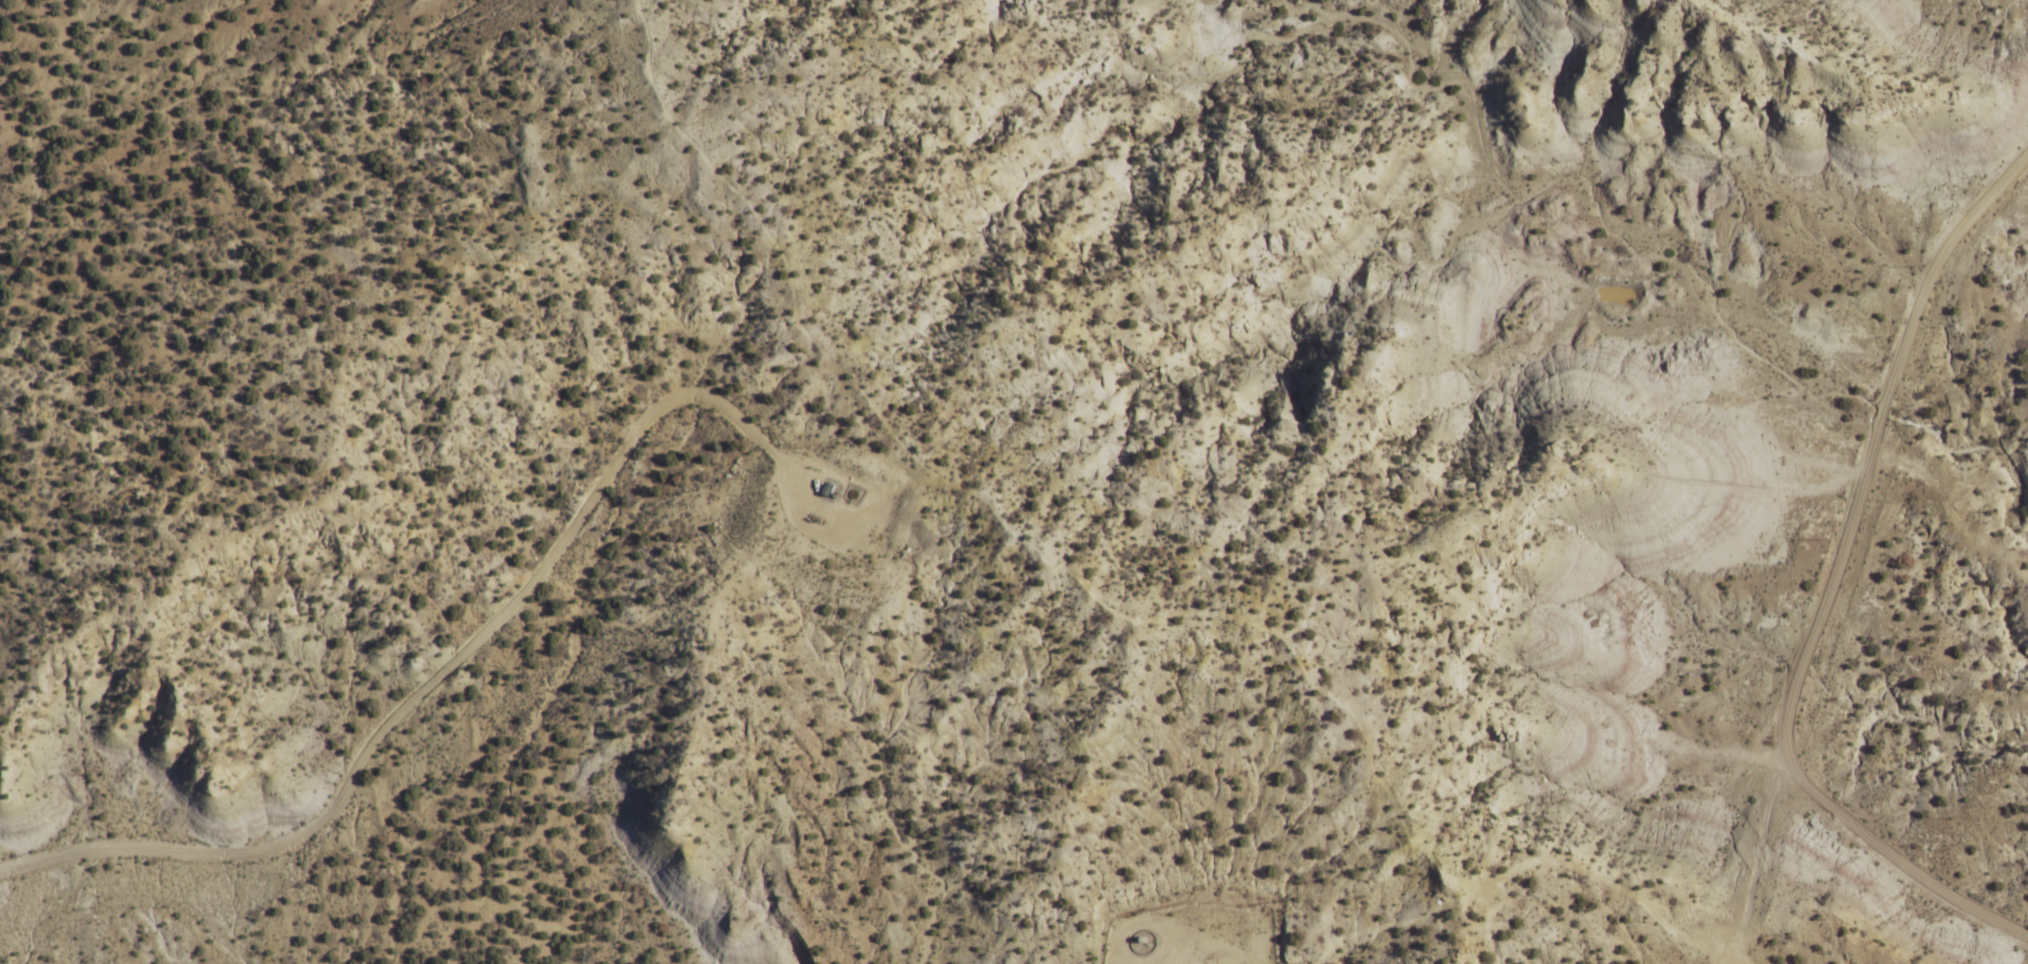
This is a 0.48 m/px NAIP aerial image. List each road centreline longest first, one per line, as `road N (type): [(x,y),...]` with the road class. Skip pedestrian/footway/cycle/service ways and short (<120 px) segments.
road 1 (residential): [(0,870),(106,846),(260,851),(298,839),(338,805),(393,719),(539,574),(648,416),(670,400),(694,393),(717,400),(810,495)]
road 2 (tertiary): [(2027,943),(1945,901),(1866,847),(1788,776),(1775,740),(1789,676),(1921,280),(1943,242),(2027,146)]

